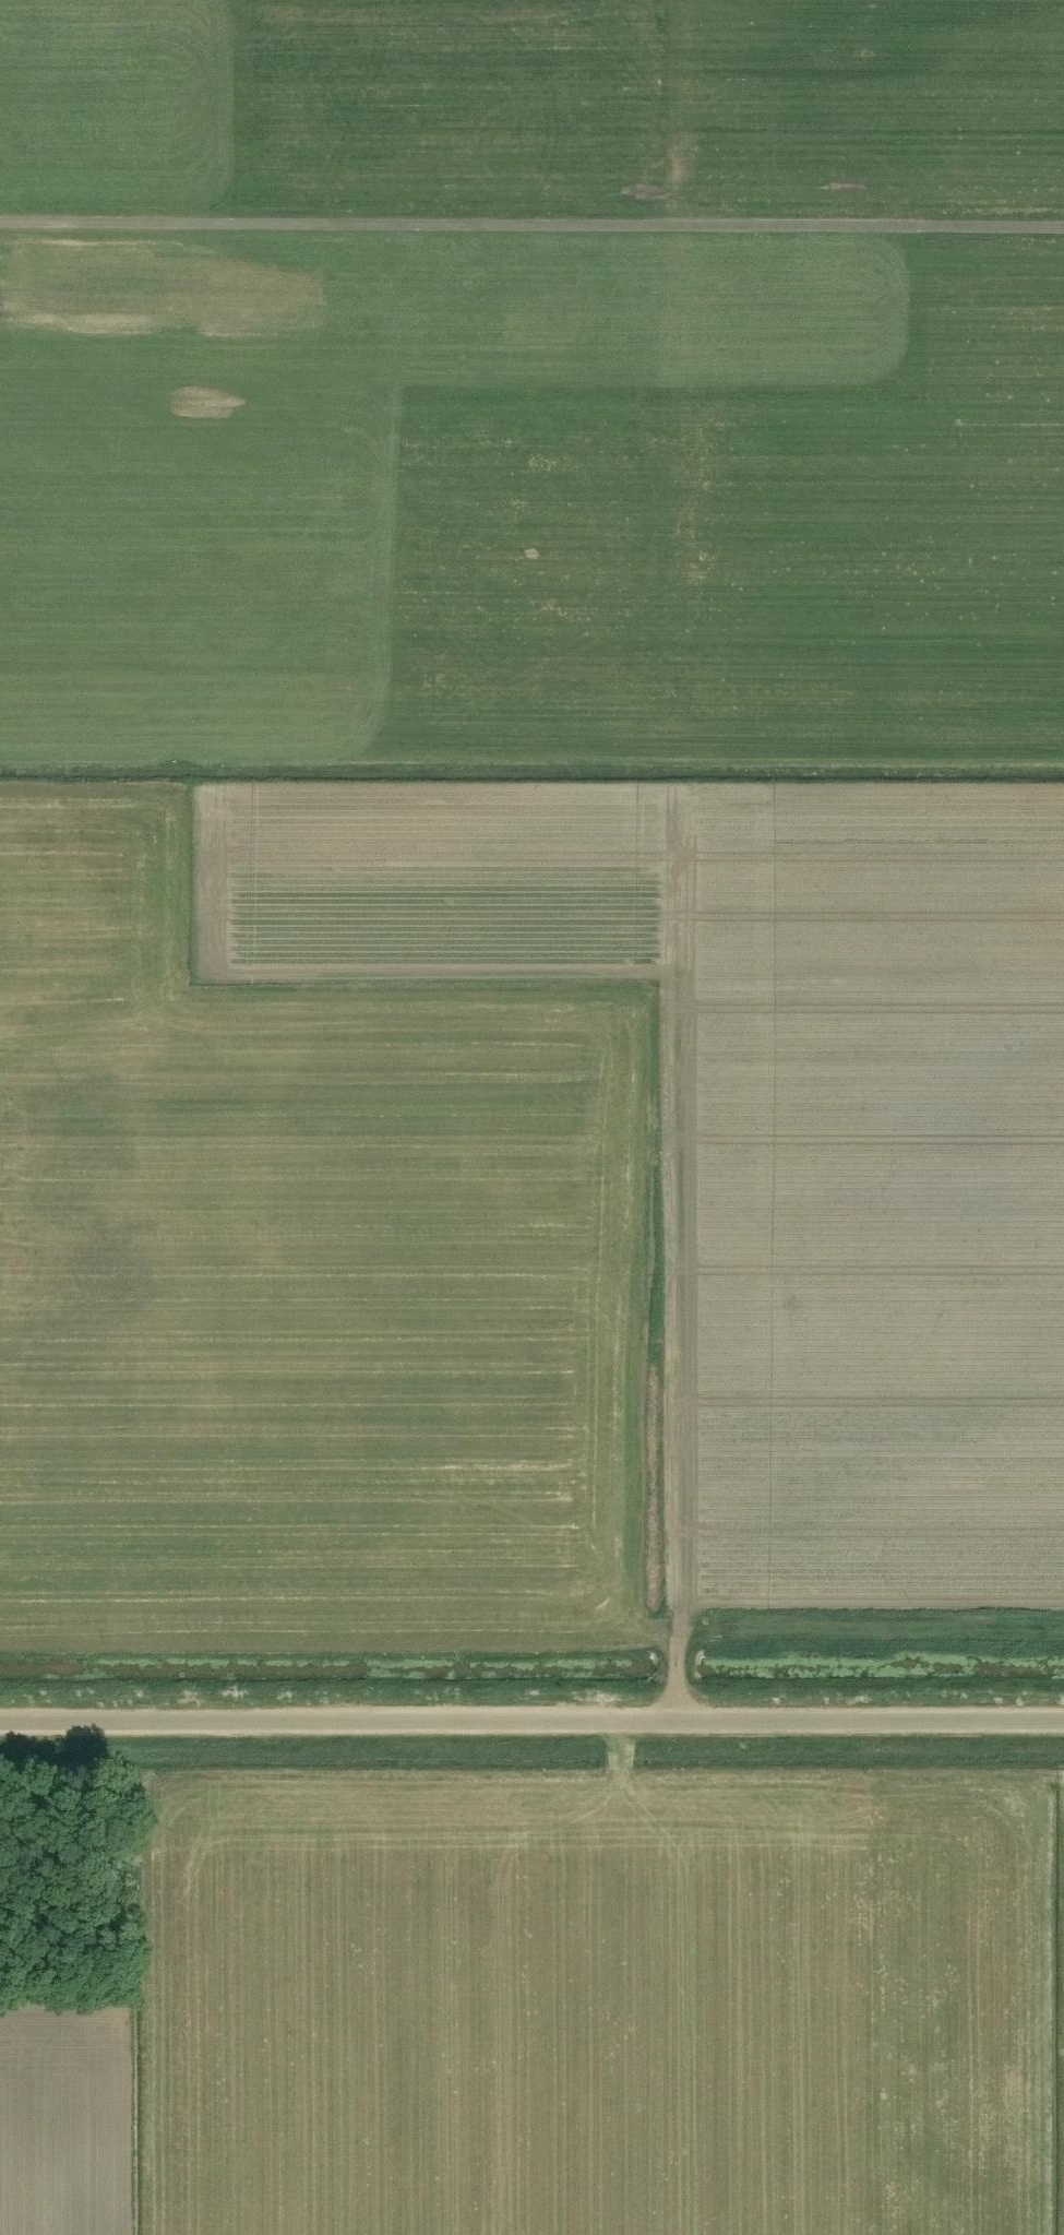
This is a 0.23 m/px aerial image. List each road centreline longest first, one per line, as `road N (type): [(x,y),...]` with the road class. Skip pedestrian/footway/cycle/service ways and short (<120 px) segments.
road 1 (unclassified): [(1063,1715),(0,1725)]

